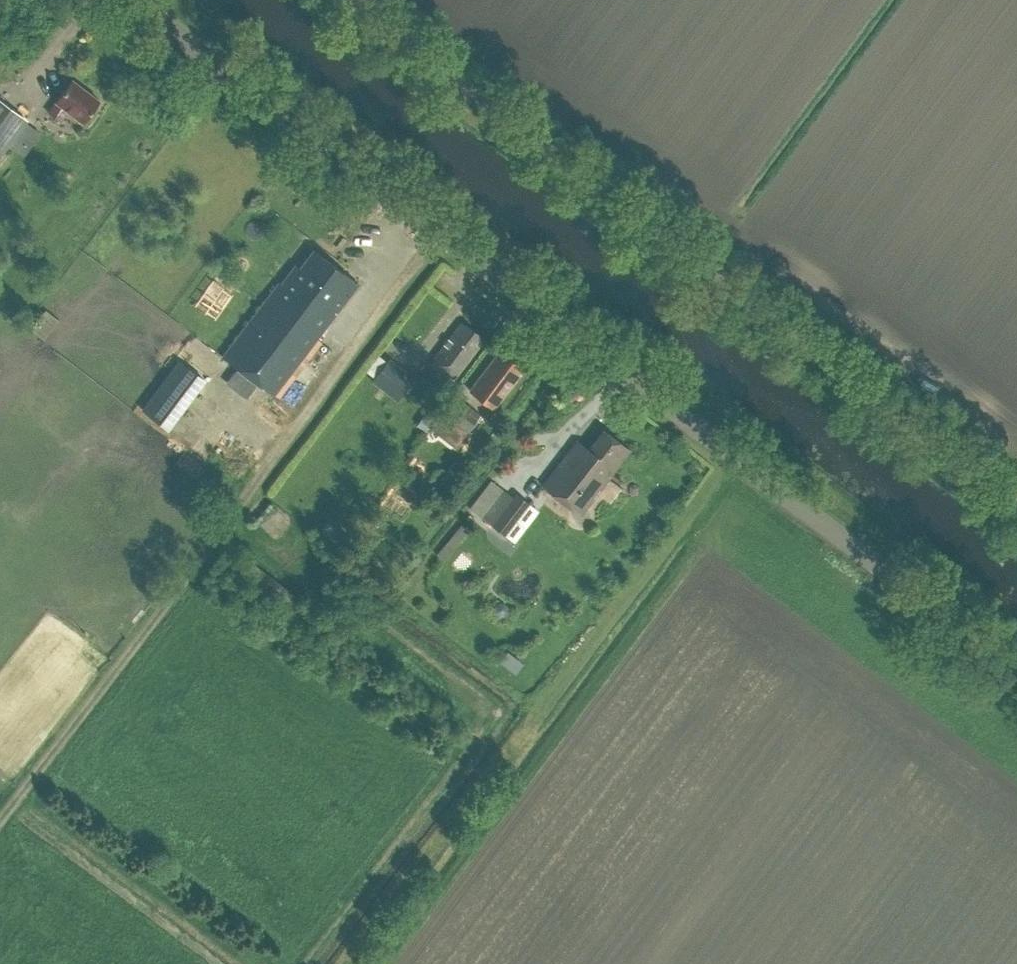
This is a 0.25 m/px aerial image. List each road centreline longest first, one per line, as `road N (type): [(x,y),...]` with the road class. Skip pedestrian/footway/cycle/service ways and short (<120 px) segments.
road 1 (tertiary): [(1016,671),(136,0)]
road 2 (unclassified): [(1016,503),(351,0)]

